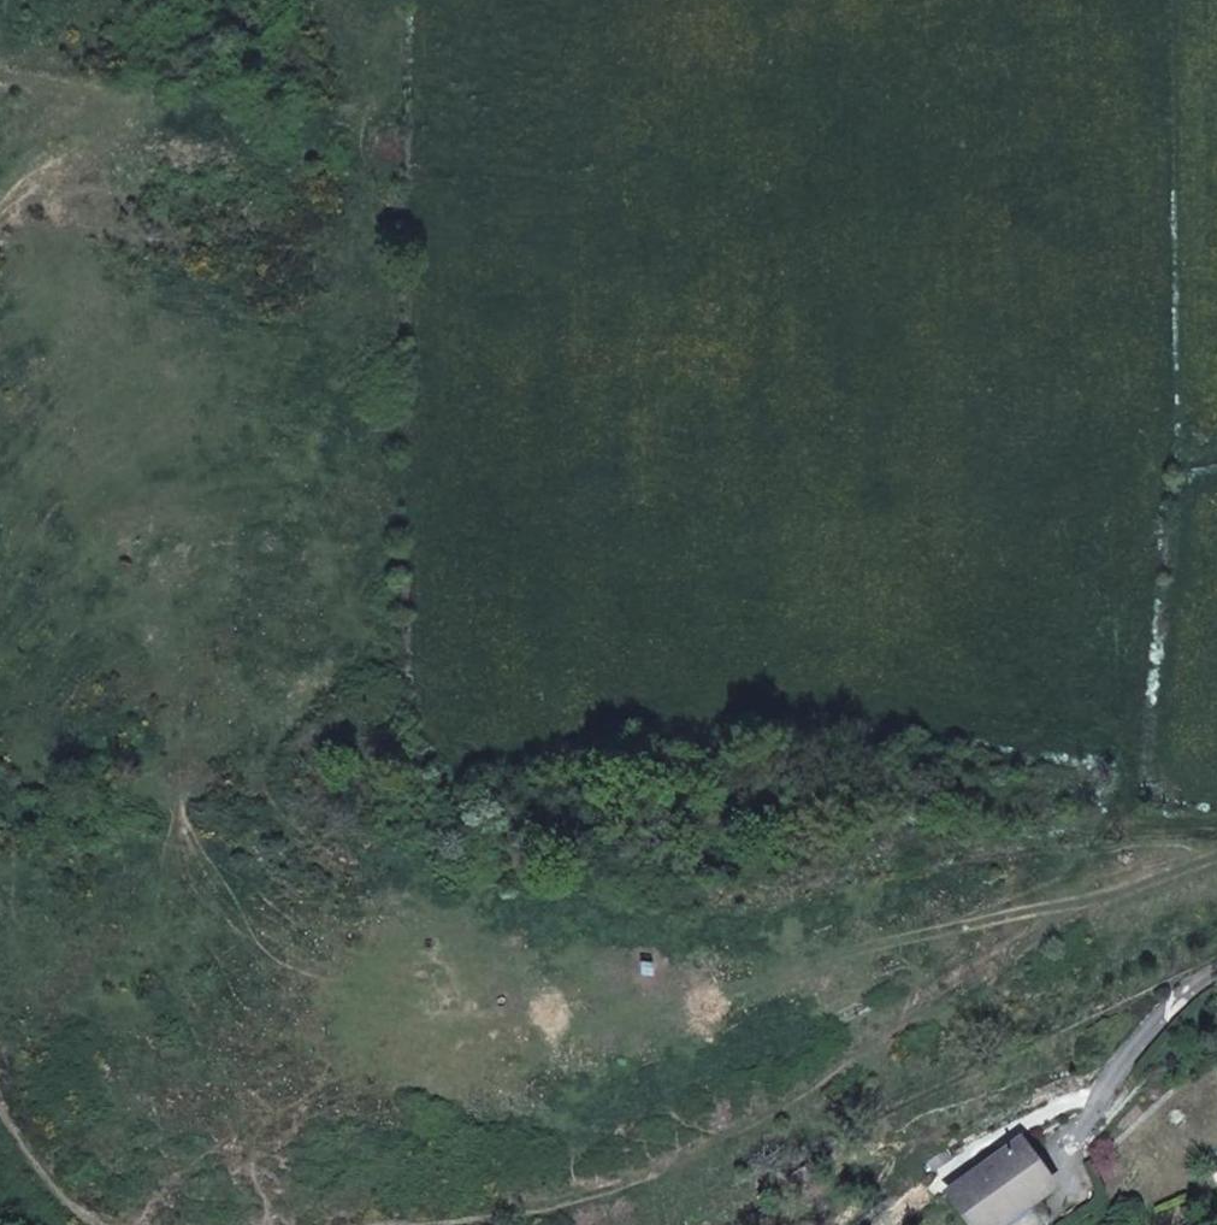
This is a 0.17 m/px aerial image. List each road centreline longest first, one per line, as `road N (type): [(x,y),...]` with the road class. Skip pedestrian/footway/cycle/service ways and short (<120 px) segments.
road 1 (unclassified): [(1216,969),(1201,975),(1081,1128)]

